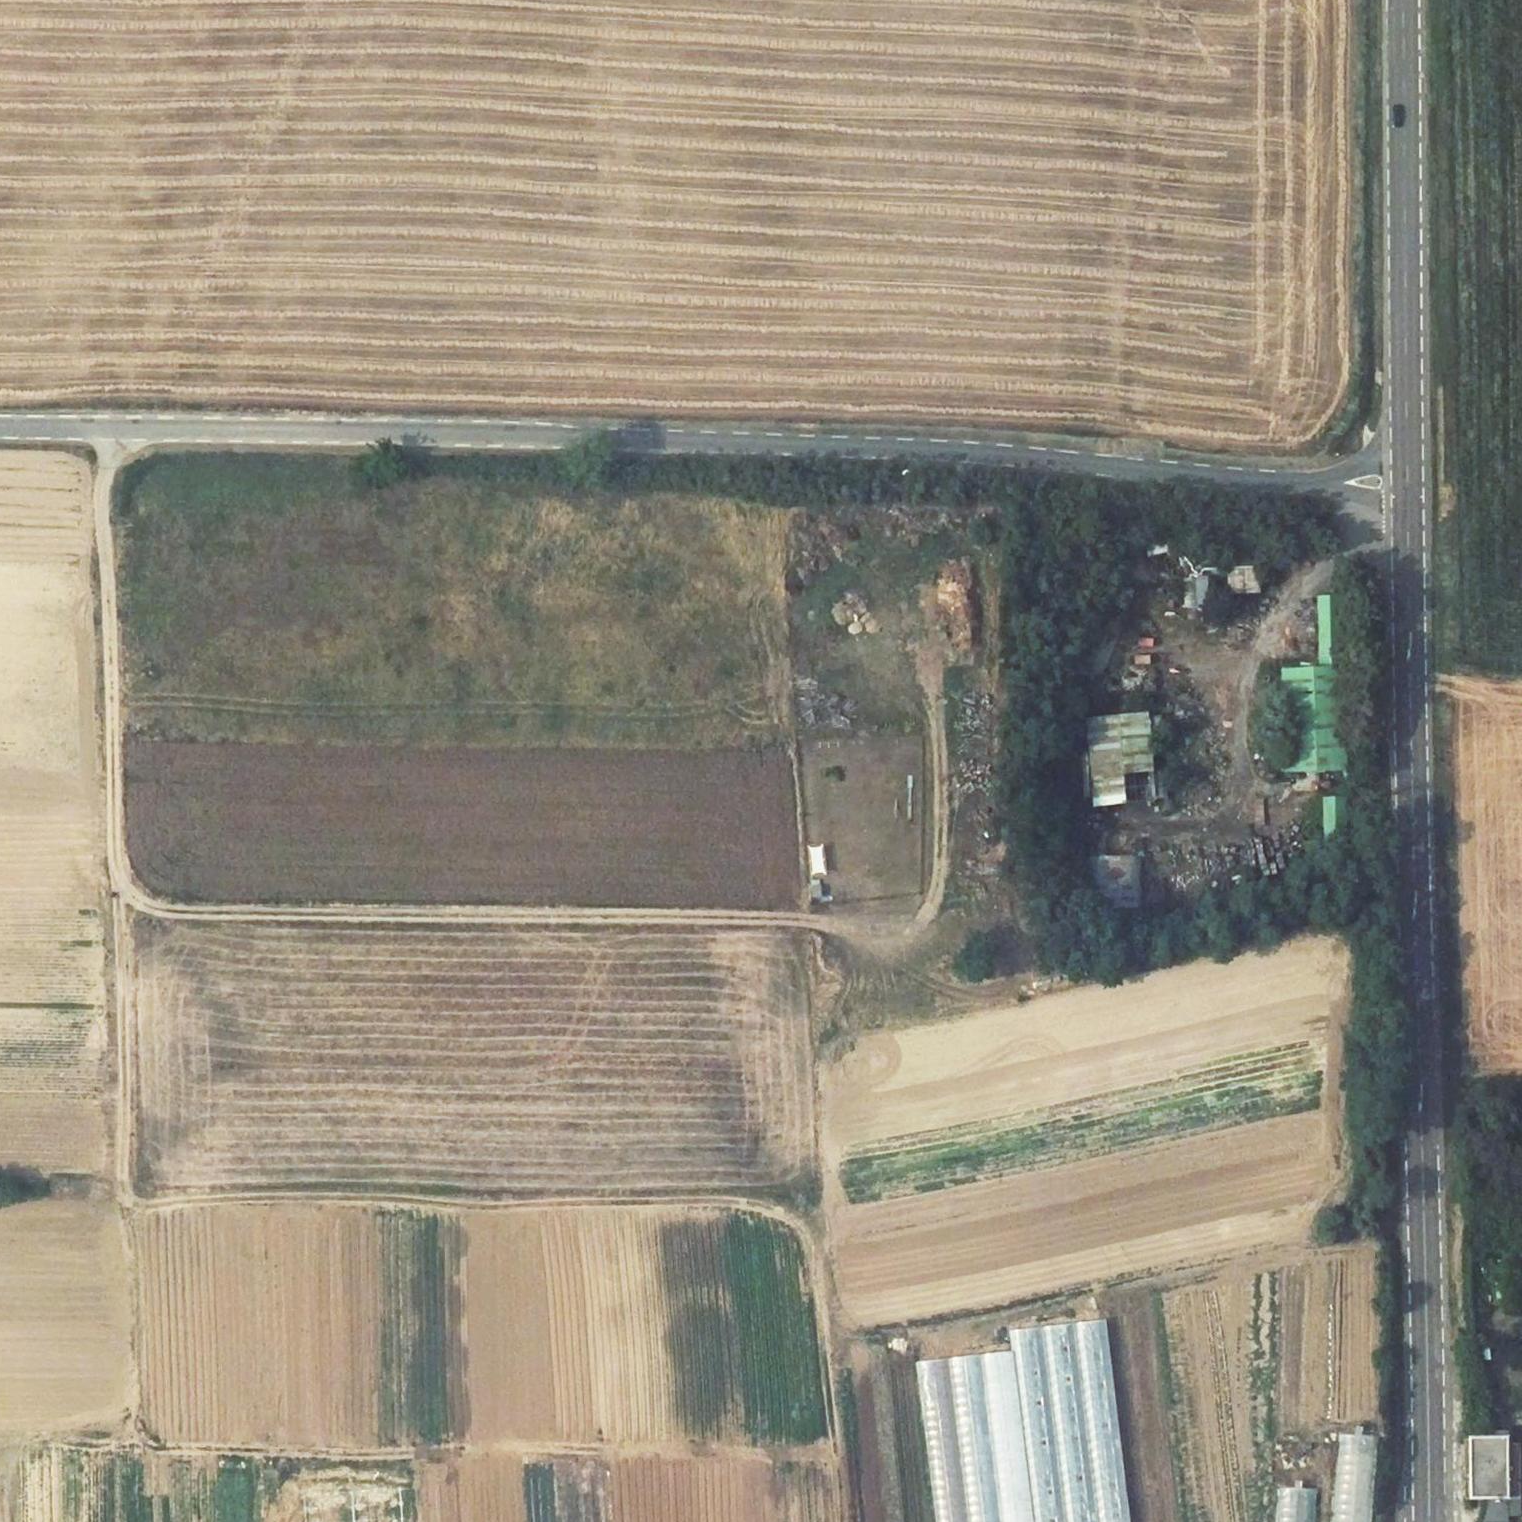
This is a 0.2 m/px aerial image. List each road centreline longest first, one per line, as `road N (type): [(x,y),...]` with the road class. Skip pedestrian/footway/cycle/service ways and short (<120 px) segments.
road 1 (unclassified): [(1407,479),(1288,483),(986,450),(0,427)]
road 2 (primary): [(1407,479),(1428,1521)]
road 3 (primary): [(1404,0),(1407,479)]

